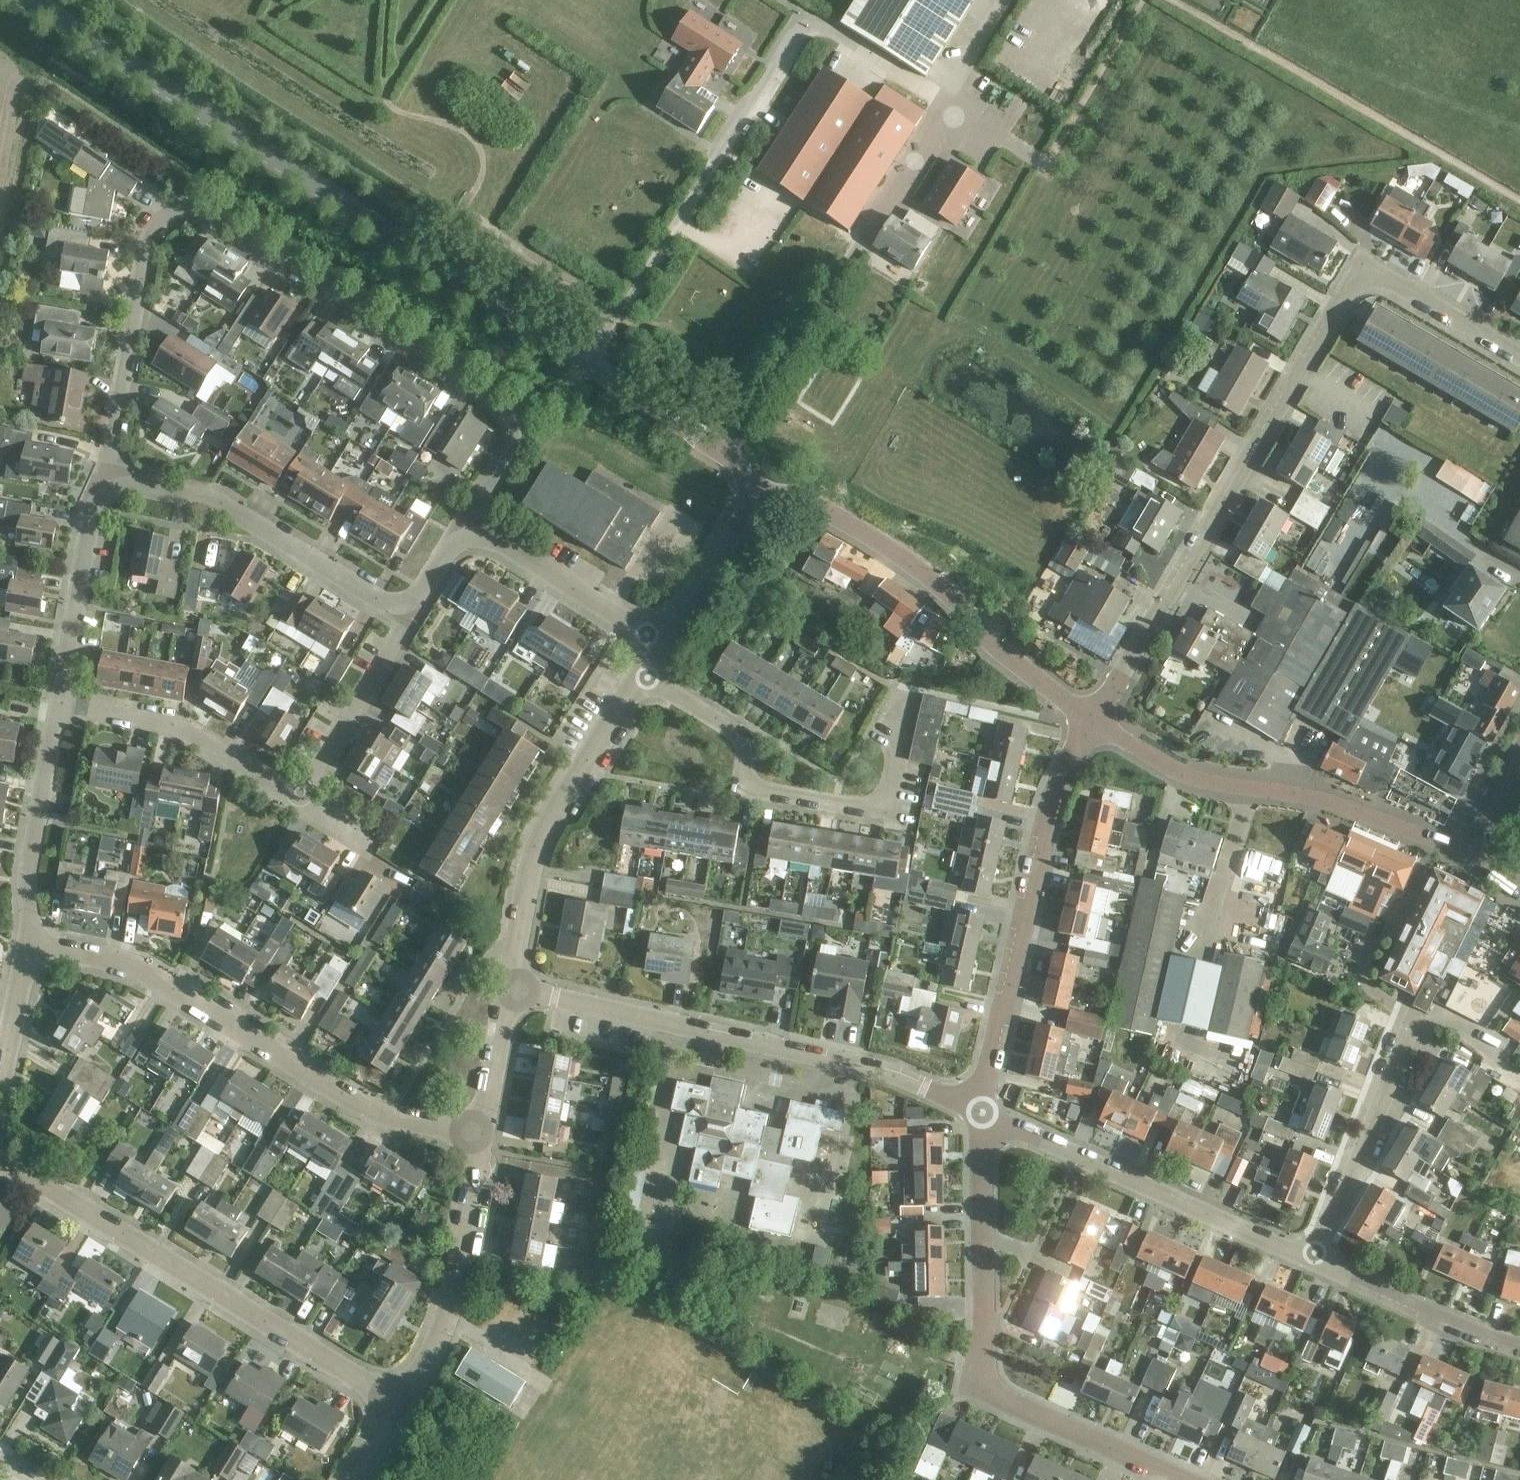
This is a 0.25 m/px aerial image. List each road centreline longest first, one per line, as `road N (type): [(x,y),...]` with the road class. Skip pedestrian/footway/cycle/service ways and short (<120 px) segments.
road 1 (tertiary): [(759,492),(726,454),(28,0)]
road 2 (unclassified): [(108,476),(148,240),(179,210),(204,211),(277,251),(505,414),(515,437),(466,527)]
road 3 (residential): [(1096,719),(1352,283),(1386,277),(1519,356)]
road 4 (unclassified): [(489,1137),(387,1116),(277,1055),(160,972),(24,944)]
road 5 (unclassified): [(1188,1479),(990,1387),(982,1114)]
road 6 (unclassified): [(982,1114),(871,1071),(515,990)]
road 7 (residential): [(397,1404),(6,1160),(0,1148)]
road 8 (residential): [(982,1114),(1046,820),(1096,719)]
road 9 (unclassified): [(907,699),(892,797),(872,808),(747,784),(737,733),(642,673)]
road 10 (tertiary): [(1096,719),(1000,652),(949,596),(871,536),(796,499),(759,492)]
road 11 (tertiary): [(1479,857),(1327,801),(1183,774),(1096,719)]
road 12 (unclassified): [(1317,1256),(982,1114)]
road 13 (residential): [(515,990),(549,828),(642,673)]
road 14 (unclassified): [(412,617),(228,504),(108,476)]
road 15 (residential): [(397,1404),(472,1260),(489,1137)]
road 16 (unclassified): [(299,802),(177,723),(59,703)]
road 17 (unclassified): [(1317,1256),(1413,1019)]
road 18 (unclassified): [(24,944),(59,703)]
road 19 (unclassified): [(59,703),(87,527),(108,476)]
road 20 (unclassified): [(660,641),(466,527)]
road 21 (unclassified): [(1519,1345),(1317,1256)]
road 22 (unclassified): [(299,802),(412,617)]
road 23 (residential): [(660,641),(759,492)]
road 24 (residential): [(0,1102),(24,944)]
road 25 (residential): [(489,1137),(515,990)]

